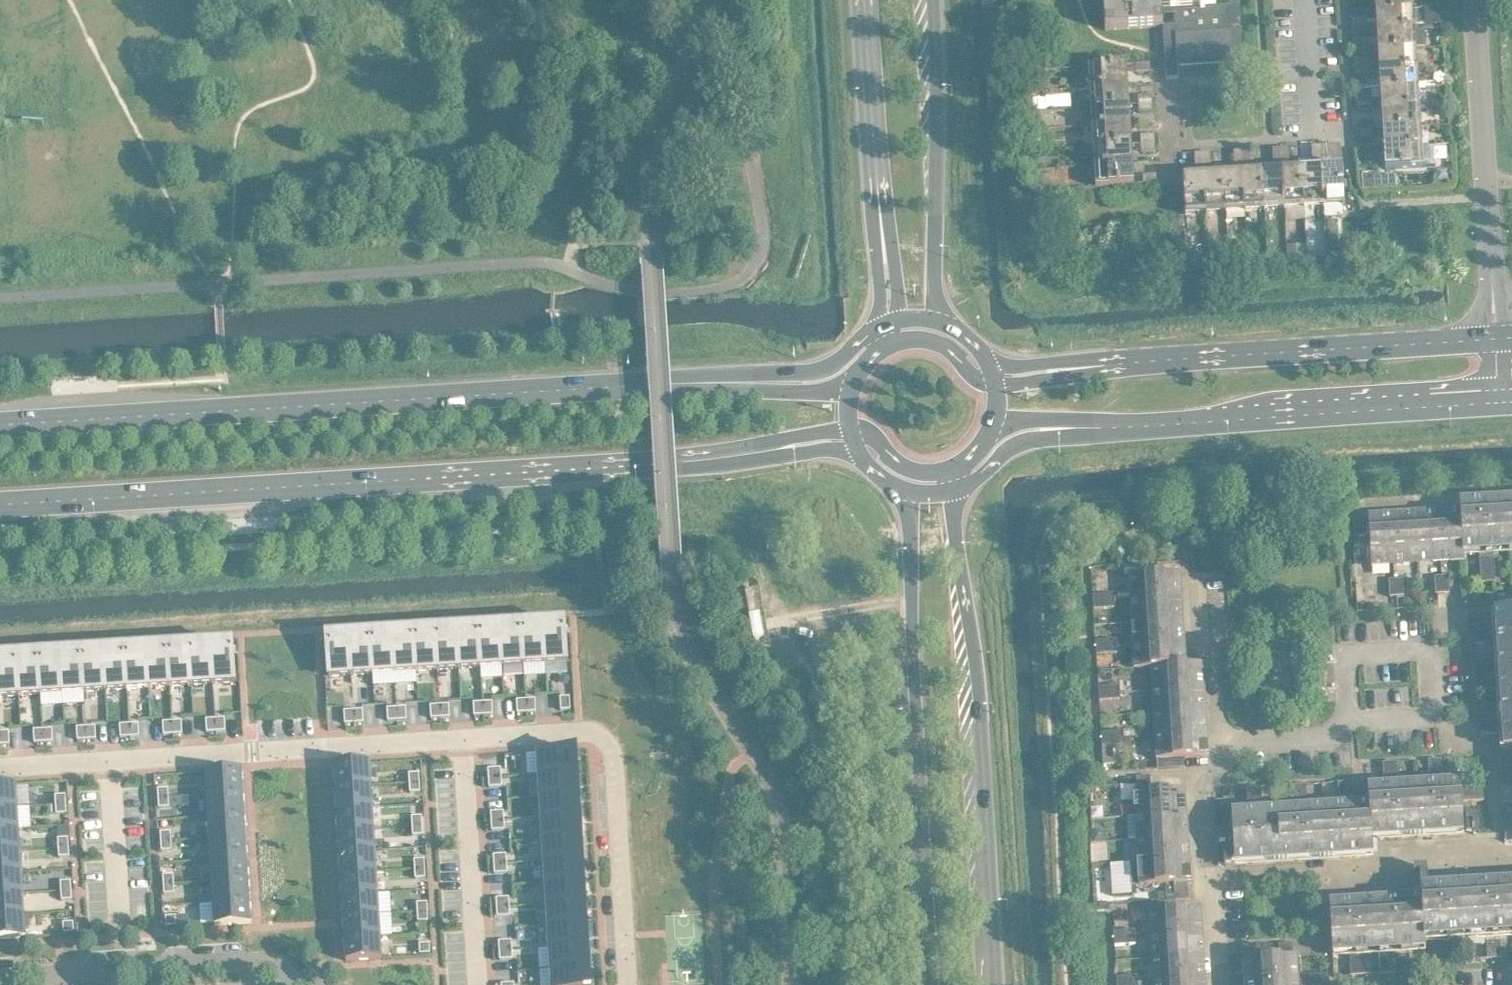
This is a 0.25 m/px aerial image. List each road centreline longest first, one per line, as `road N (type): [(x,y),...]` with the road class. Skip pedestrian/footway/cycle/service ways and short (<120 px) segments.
road 1 (secondary): [(0,499),(731,454)]
road 2 (secondary): [(719,379),(0,419)]
road 3 (secondary): [(1000,984),(990,788),(961,486)]
road 4 (secondary): [(907,487),(915,527),(929,984)]
road 5 (secondary): [(1075,425),(1499,400)]
road 6 (residential): [(634,984),(616,740),(597,724),(453,733)]
road 7 (secondary): [(1497,335),(1110,361)]
road 8 (residential): [(453,733),(108,754)]
road 9 (unclassified): [(1497,335),(1480,0)]
road 10 (secondary): [(948,319),(939,281),(937,0)]
road 11 (residential): [(469,984),(453,733)]
road 12 (residential): [(64,967),(268,955),(303,984)]
road 13 (residential): [(1356,721),(1441,718),(1440,647),(1354,649)]
road 14 (residential): [(1224,750),(1204,784),(1219,984)]
road 15 (secondary): [(867,0),(884,220)]
road 16 (residential): [(1191,568),(1194,637),(1213,655),(1224,750)]
road 17 (residential): [(119,935),(108,754)]
road 18 (secondary): [(875,328),(818,368),(719,379)]
road 19 (secondary): [(859,377),(822,387),(719,379)]
road 20 (residential): [(1356,721),(1305,742),(1224,750)]
road 21 (secondary): [(731,454),(863,451)]
road 22 (secondary): [(961,486),(1010,445),(1075,425)]
road 23 (secondary): [(854,425),(876,430),(898,457),(920,467),(966,461)]
road 24 (secondary): [(731,454),(854,425)]
road 25 (secondary): [(1001,384),(935,338),(890,344)]

